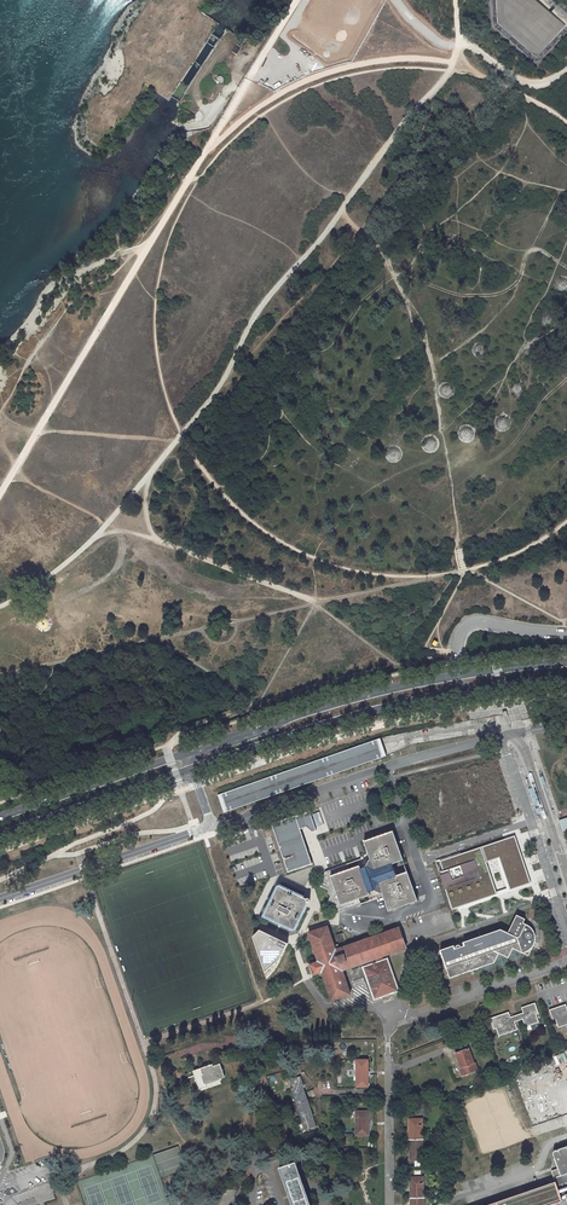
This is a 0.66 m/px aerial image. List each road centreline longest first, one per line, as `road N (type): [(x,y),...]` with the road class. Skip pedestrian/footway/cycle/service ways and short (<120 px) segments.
road 1 (residential): [(250,815),(267,873),(248,910),(258,928),(294,945),(325,1003),(391,1011)]
road 2 (primary): [(460,675),(335,704),(187,754)]
road 3 (primary): [(193,770),(333,722),(462,692)]
road 4 (unclassified): [(250,815),(501,737)]
road 5 (unclassified): [(0,899),(213,827)]
road 6 (residential): [(501,737),(566,935)]
road 7 (primary): [(0,835),(193,770)]
road 8 (primary): [(187,754),(0,817)]
road 9 (residential): [(391,1011),(390,1204)]
road 10 (residential): [(566,961),(399,1017),(391,1011)]
road 11 (residential): [(566,633),(474,624),(456,651),(460,675)]
road 12 (residential): [(444,1204),(533,1170),(550,1144),(566,1136)]

